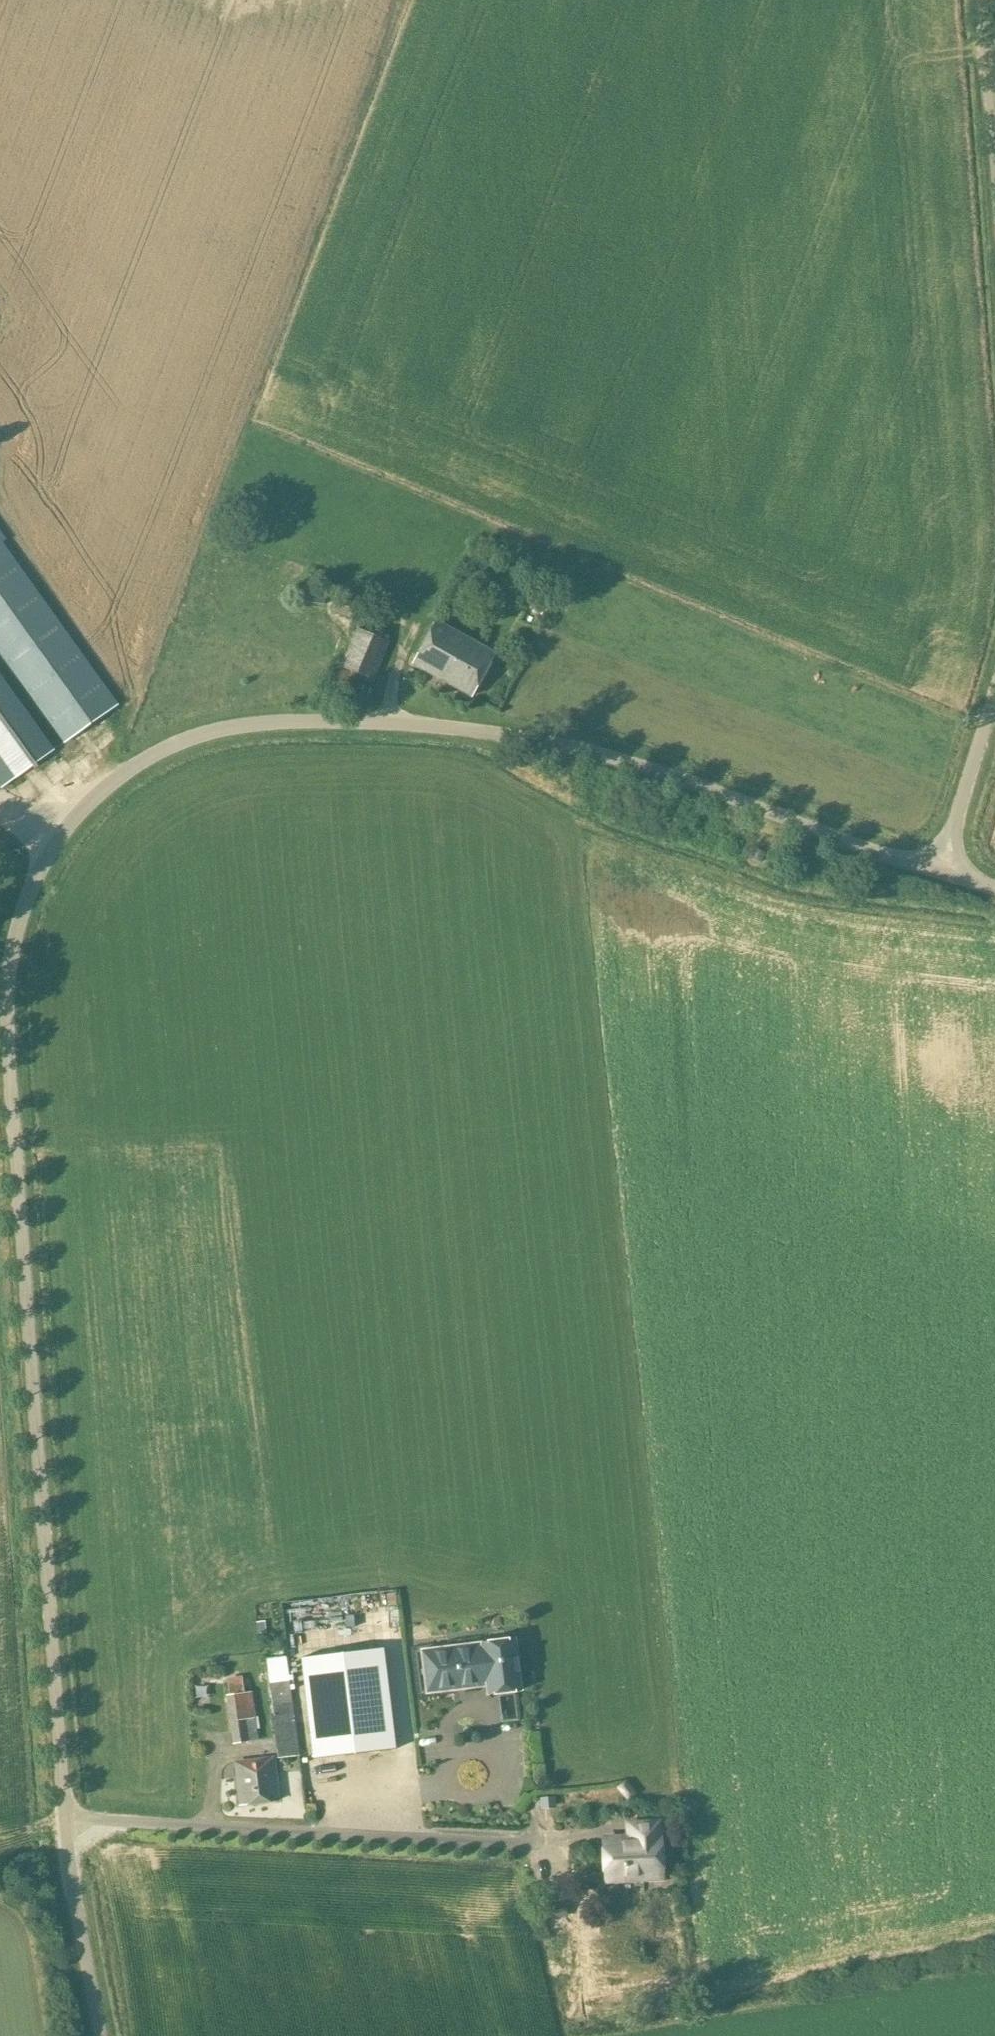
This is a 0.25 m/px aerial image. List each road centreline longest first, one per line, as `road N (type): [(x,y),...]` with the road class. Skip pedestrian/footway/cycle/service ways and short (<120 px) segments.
road 1 (unclassified): [(941,871),(569,747),(452,727),(327,721),(246,725),(190,740),(129,771),(56,834),(15,930),(6,996),(58,1735),(74,1901),(99,2035)]
road 2 (unclassified): [(941,871),(994,698)]
road 3 (unclassified): [(994,178),(982,0)]

